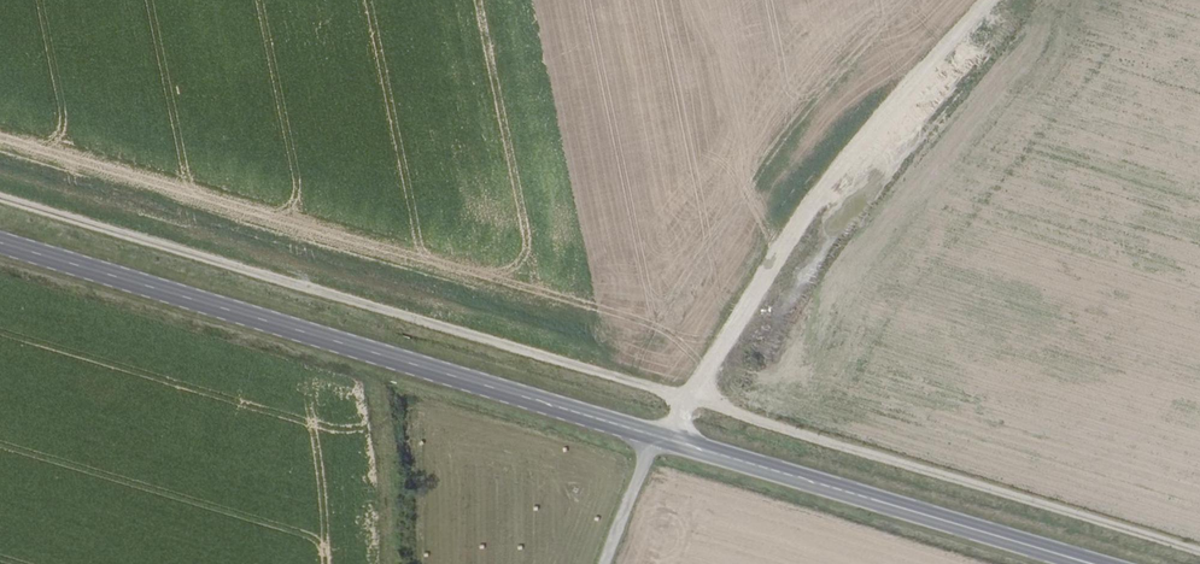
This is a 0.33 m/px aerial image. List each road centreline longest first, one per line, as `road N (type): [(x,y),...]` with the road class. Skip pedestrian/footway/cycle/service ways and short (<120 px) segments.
road 1 (track): [(1199,549),(0,196)]
road 2 (primary): [(1088,563),(0,244)]
road 3 (track): [(660,438),(781,236),(995,0)]

